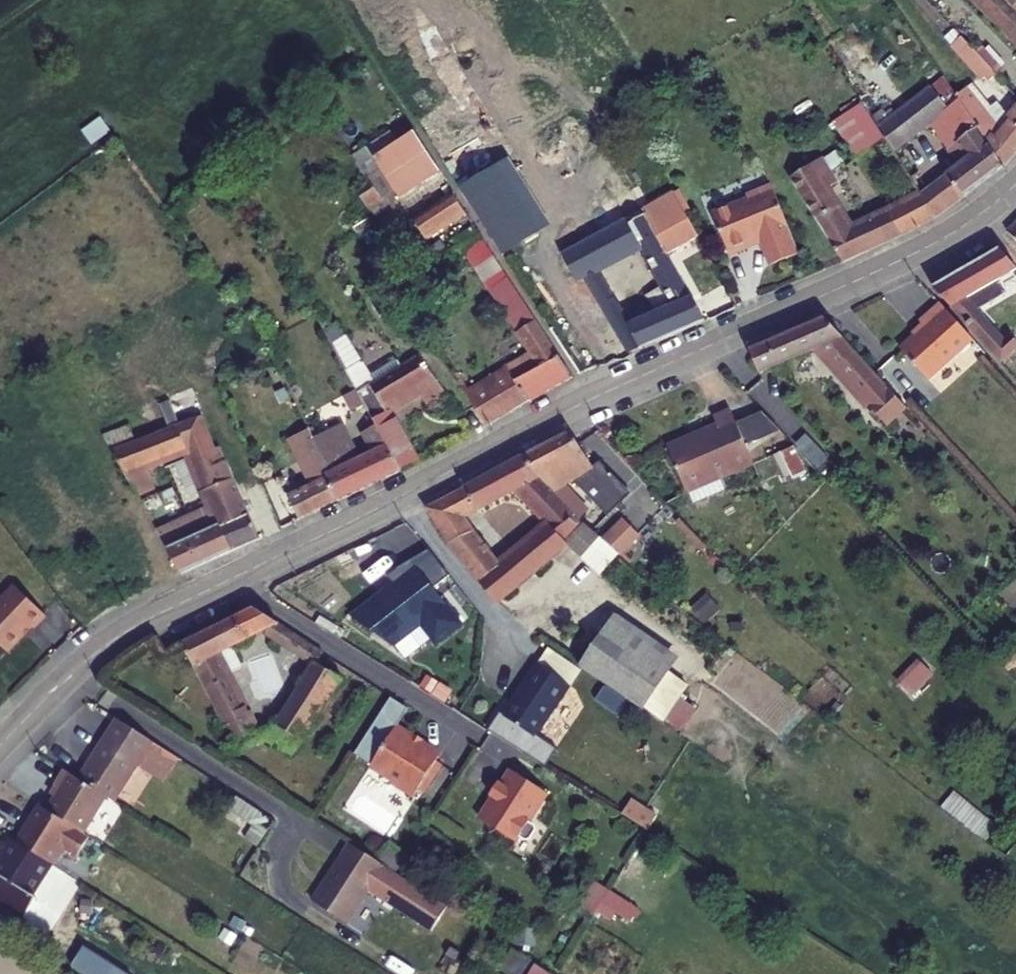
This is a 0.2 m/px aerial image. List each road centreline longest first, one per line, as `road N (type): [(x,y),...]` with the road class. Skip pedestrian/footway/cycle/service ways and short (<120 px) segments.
road 1 (residential): [(1015,184),(908,257),(595,396),(121,633),(0,744)]

